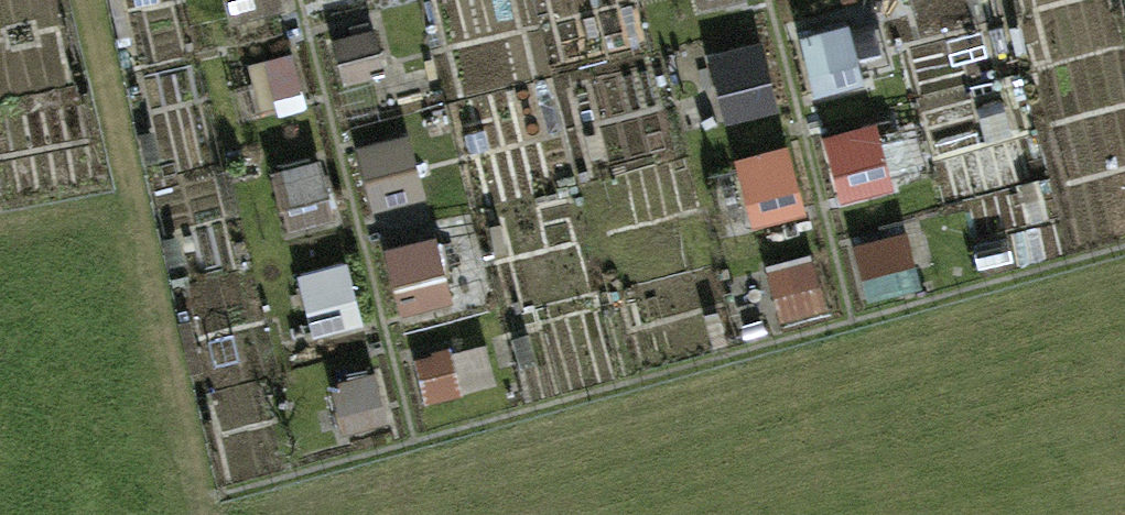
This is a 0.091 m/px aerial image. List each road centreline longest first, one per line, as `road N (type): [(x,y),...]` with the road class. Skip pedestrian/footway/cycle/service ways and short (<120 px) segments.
road 1 (track): [(207,514),(135,208)]

